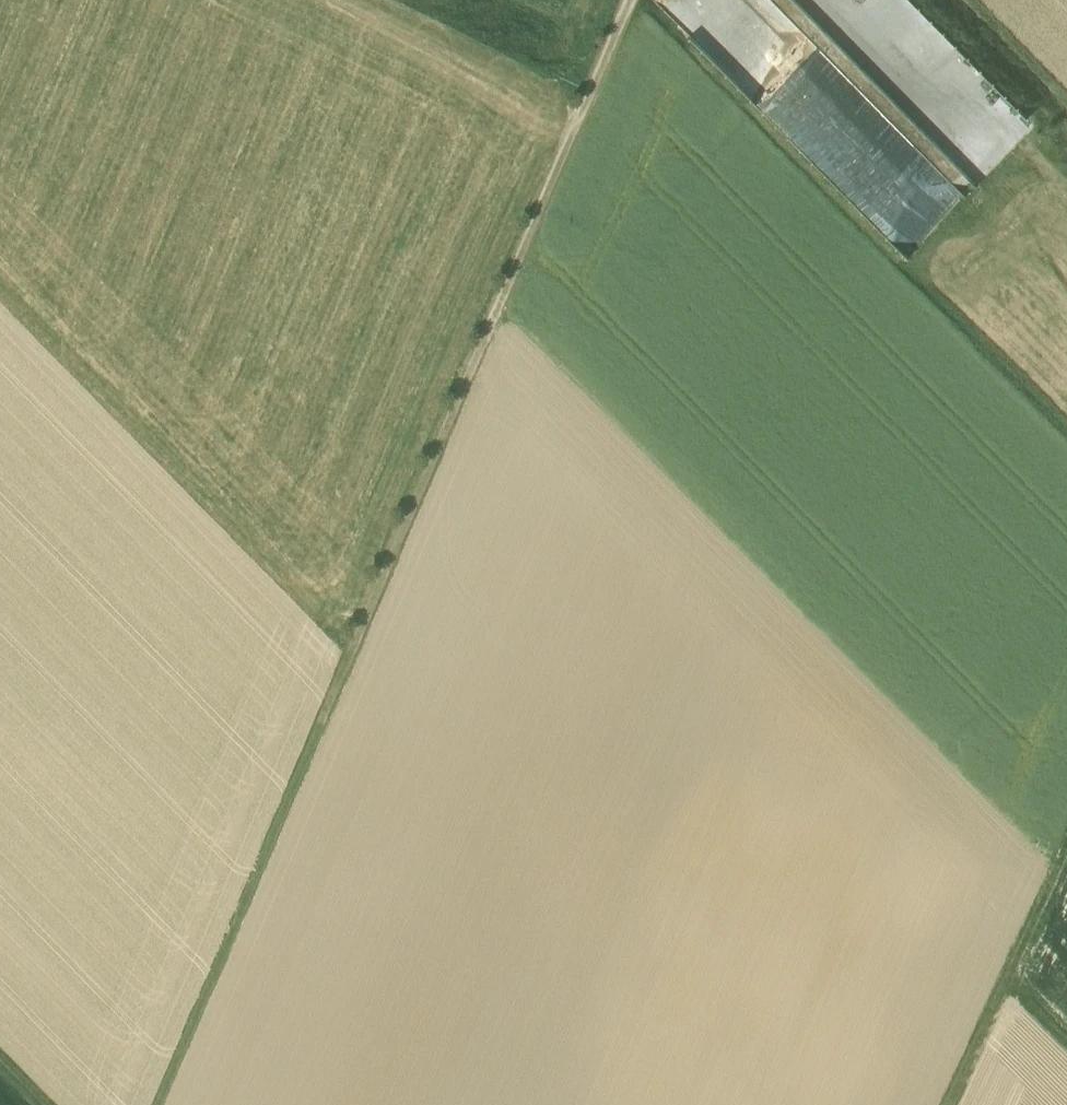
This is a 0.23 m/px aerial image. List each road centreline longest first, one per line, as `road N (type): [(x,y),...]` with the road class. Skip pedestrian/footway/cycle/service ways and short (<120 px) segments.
road 1 (track): [(629,0),(158,1104)]
road 2 (track): [(1066,847),(950,1104)]

